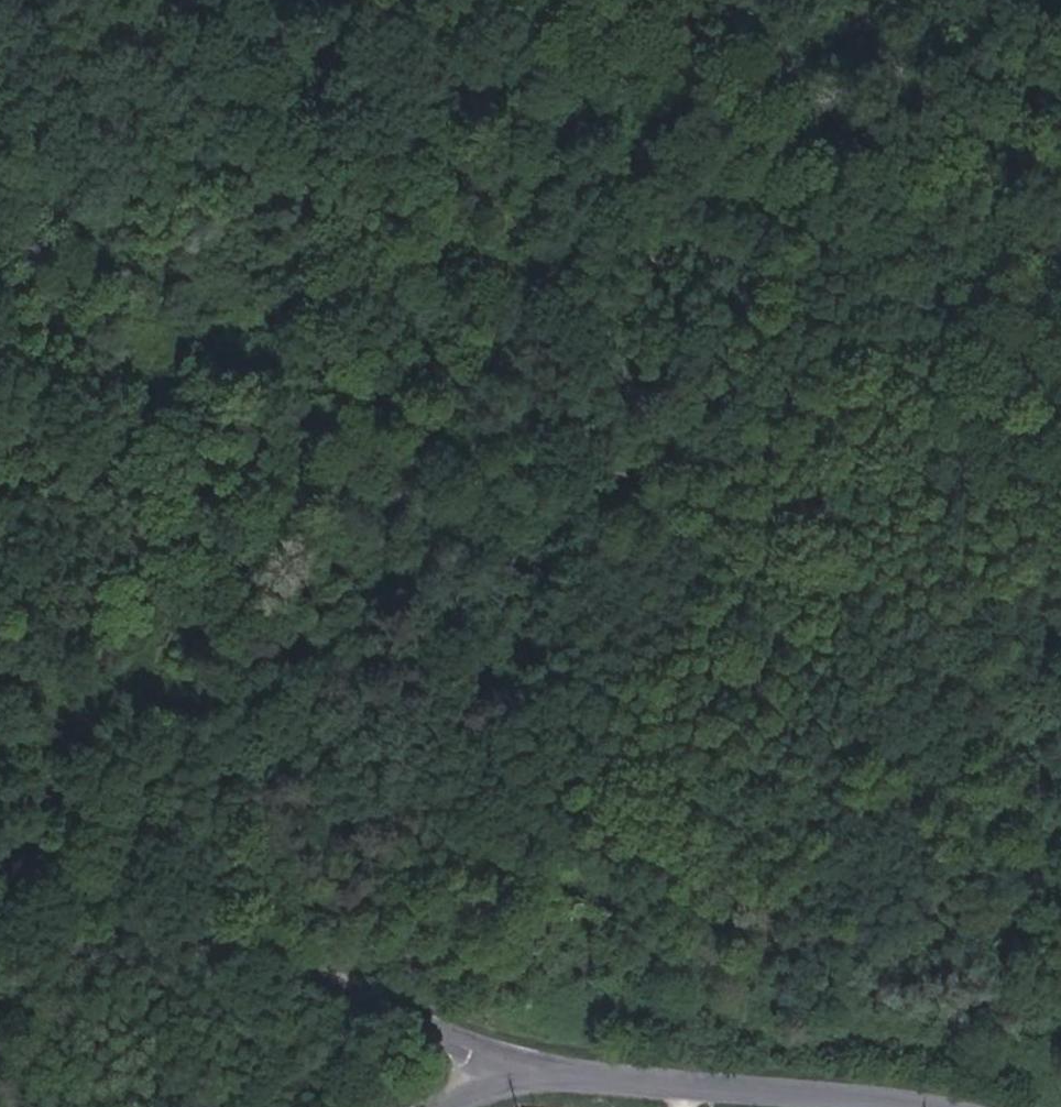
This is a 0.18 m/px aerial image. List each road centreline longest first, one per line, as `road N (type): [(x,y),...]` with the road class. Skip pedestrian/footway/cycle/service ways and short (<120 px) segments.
road 1 (unclassified): [(0,860),(544,1072)]
road 2 (unclassified): [(544,1072),(947,1106)]

